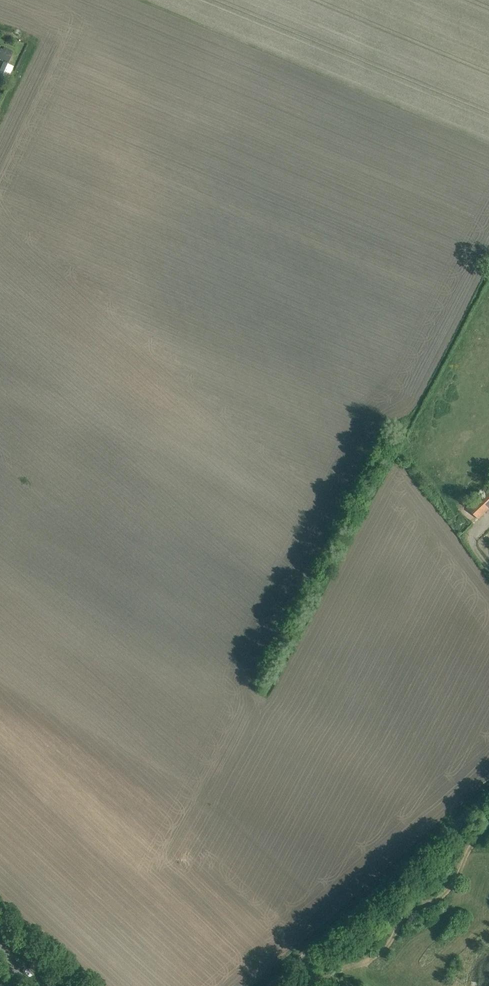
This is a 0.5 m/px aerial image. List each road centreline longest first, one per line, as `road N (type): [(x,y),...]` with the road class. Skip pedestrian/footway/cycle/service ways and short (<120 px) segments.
road 1 (unclassified): [(275,985),(488,796)]

